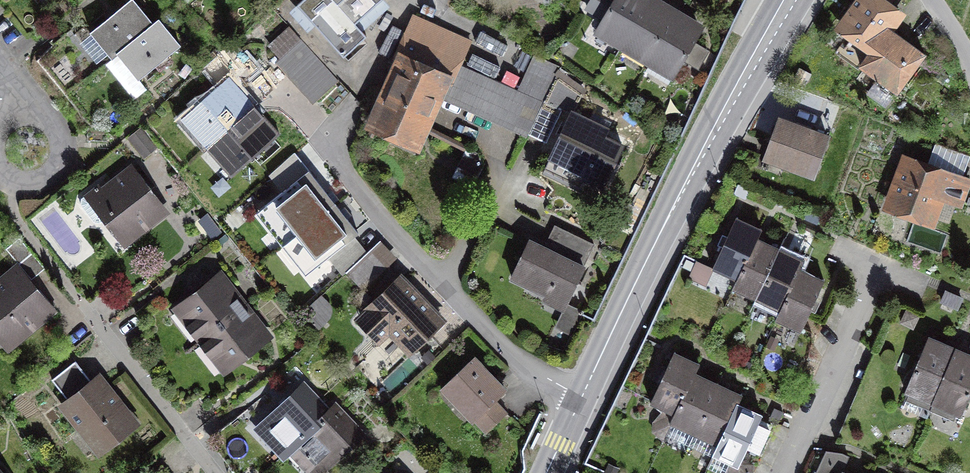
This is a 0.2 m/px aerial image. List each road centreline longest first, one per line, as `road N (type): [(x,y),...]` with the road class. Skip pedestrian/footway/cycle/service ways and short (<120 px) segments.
road 1 (residential): [(414,0),(330,149),(378,222),(486,340),(582,396)]
road 2 (secondary): [(582,396),(661,231),(791,0)]
road 3 (residential): [(872,277),(785,472)]
road 4 (residential): [(85,316),(210,472)]
road 5 (residential): [(16,116),(53,128),(62,162),(38,189),(0,183)]

